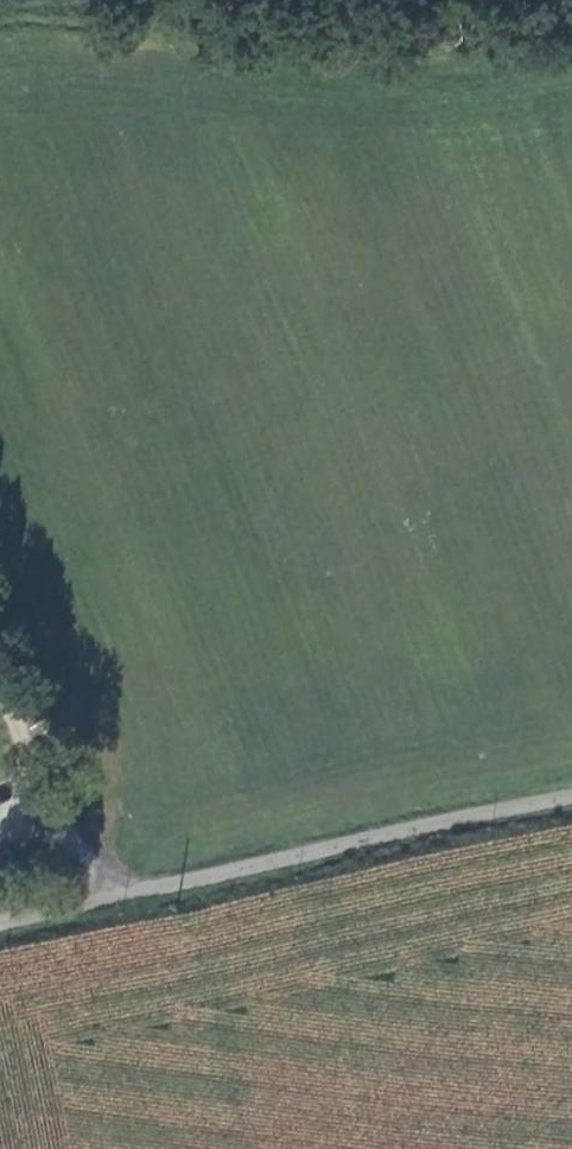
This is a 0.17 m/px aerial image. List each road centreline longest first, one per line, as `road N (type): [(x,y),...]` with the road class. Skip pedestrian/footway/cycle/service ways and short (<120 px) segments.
road 1 (unclassified): [(571,797),(0,923)]

